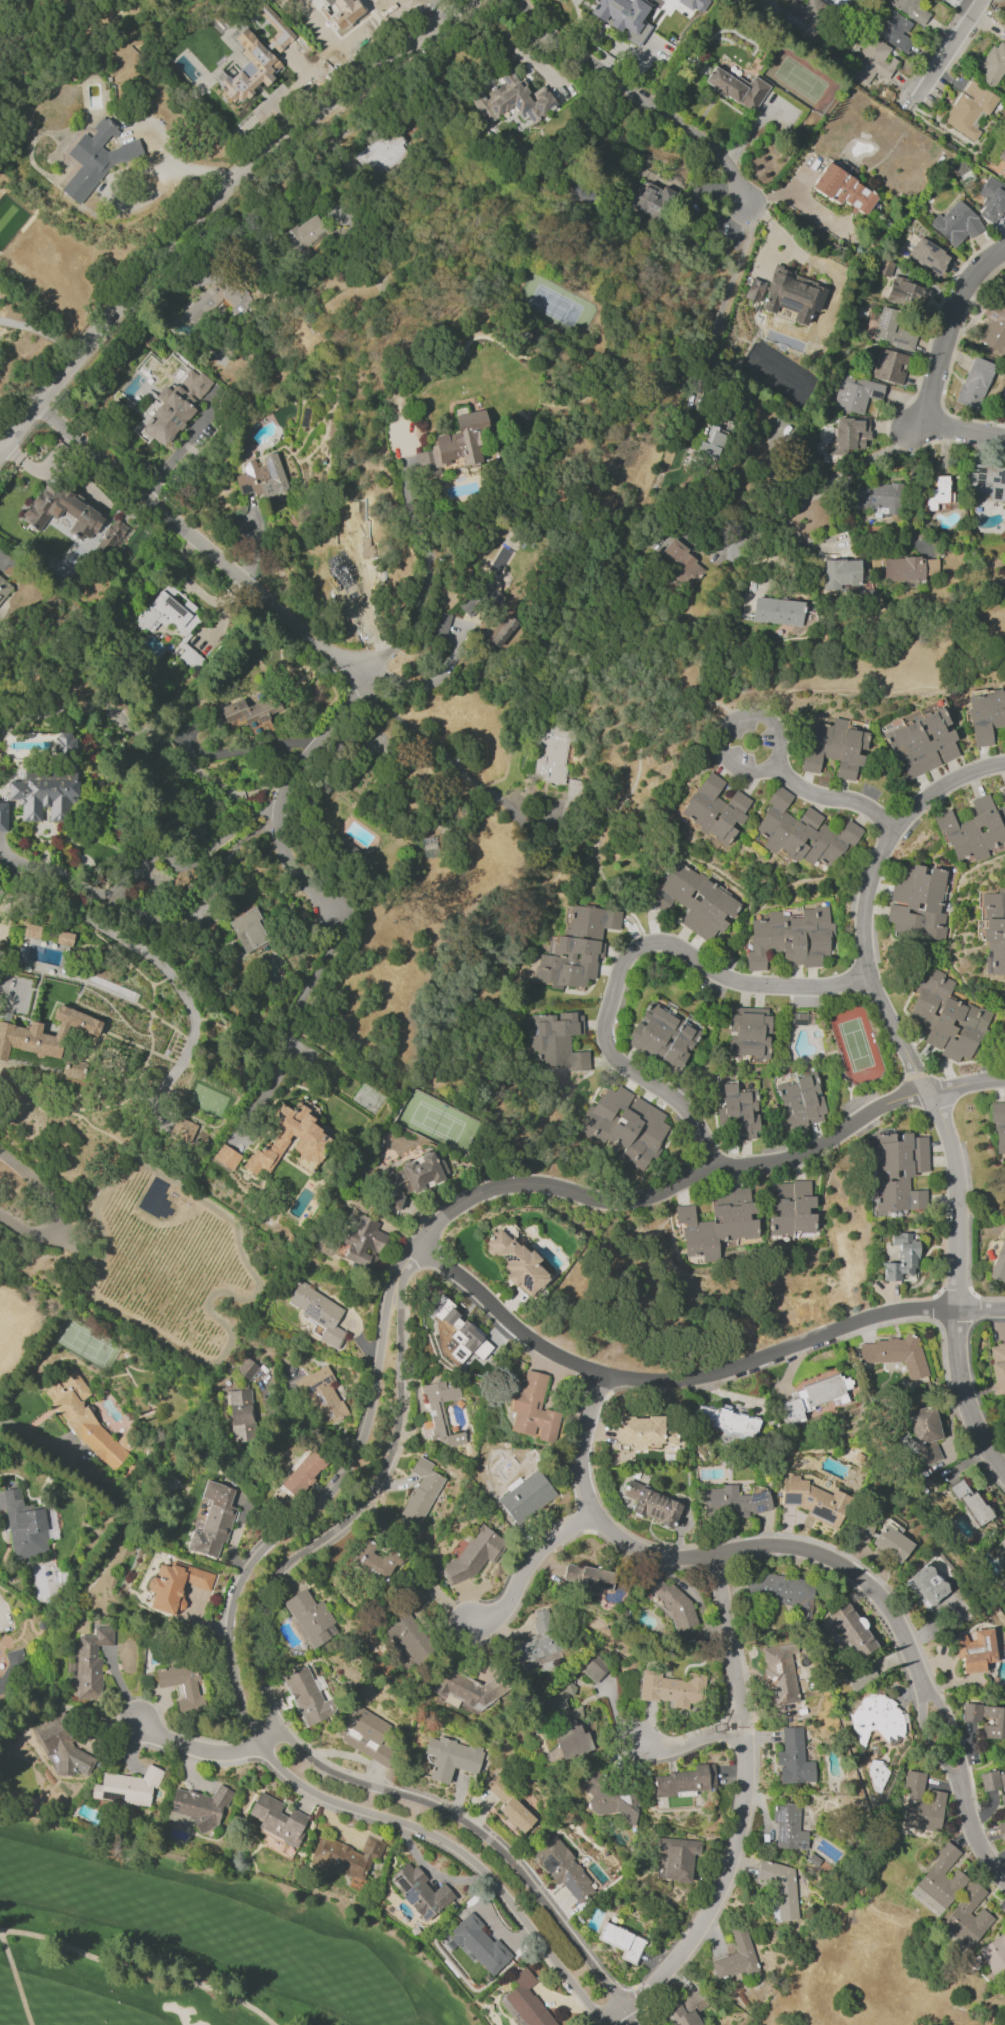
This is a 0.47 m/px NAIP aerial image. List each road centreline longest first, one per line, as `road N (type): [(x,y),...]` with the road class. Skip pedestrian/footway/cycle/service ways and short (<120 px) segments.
road 1 (residential): [(640,2024),(493,1846),(442,1811),(325,1772),(292,1744),(273,1712),(260,1654),(272,1587),(296,1560),(346,1528),(391,1463),(402,1410),(400,1287)]
road 2 (residential): [(400,1287),(389,1297),(372,1418),(356,1462),(331,1502),(267,1554),(242,1590),(233,1636),(238,1685),(282,1771),(332,1804),(422,1831),(475,1864),(603,2024)]
road 3 (residential): [(1004,1881),(975,1836),(961,1779),(901,1629),(862,1580),(823,1557),(779,1548),(685,1560),(650,1556),(604,1525),(583,1465),(603,1374)]
road 4 (residential): [(468,0),(211,204),(0,444)]
road 5 (residential): [(1004,1311),(893,1314),(727,1373),(642,1382),(580,1367),(535,1343),(419,1248)]
road 6 (residential): [(715,1555),(746,1731),(743,1822),(714,1908),(682,1957),(602,2024)]
road 7 (residential): [(872,977),(828,989),(752,986),(660,944),(628,960),(607,1024),(611,1053),(689,1113),(714,1171)]
road 8 (residential): [(35,402),(318,647),(360,669),(353,693)]
road 9 (residential): [(929,1095),(872,977),(865,941),(871,886),(913,813),(953,784),(1004,766)]
road 10 (residential): [(1004,1472),(977,1426),(961,1377),(959,1189),(948,1133),(929,1095)]
road 11 (residential): [(400,1287),(432,1231),(486,1193),(543,1186),(619,1203),(714,1171)]
road 12 (residential): [(898,831),(854,803),(796,785),(770,722),(730,725),(728,756),(741,772),(787,774)]
road 13 (residential): [(751,205),(721,152),(514,0)]
road 14 (residential): [(1004,1081),(895,1103),(800,1158),(714,1171)]
road 15 (track): [(273,2024),(209,1990),(1,1934)]
road 16 (residential): [(1004,257),(957,315),(925,420),(1004,443)]
road 17 (residential): [(353,693),(304,754),(275,831),(288,868),(326,914)]
road 18 (residential): [(597,1514),(541,1552),(500,1618),(471,1624)]
road 19 (residential): [(279,1726),(254,1748),(225,1754),(158,1739),(142,1723)]
road 20 (residential): [(980,0),(908,107)]

